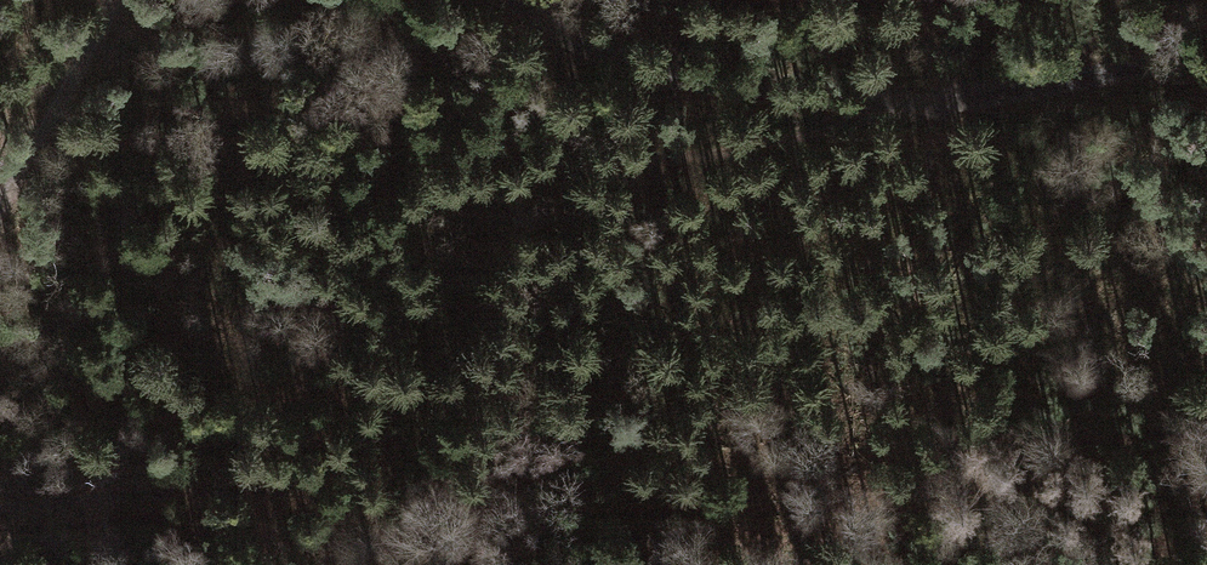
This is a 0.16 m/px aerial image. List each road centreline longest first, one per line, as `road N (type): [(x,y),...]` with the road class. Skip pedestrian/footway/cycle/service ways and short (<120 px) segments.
road 1 (track): [(887,110),(759,145),(653,154),(79,152),(0,172)]
road 2 (track): [(887,110),(668,73),(554,26),(520,0)]
road 3 (track): [(1206,57),(887,110)]
road 4 (track): [(0,215),(119,0)]

